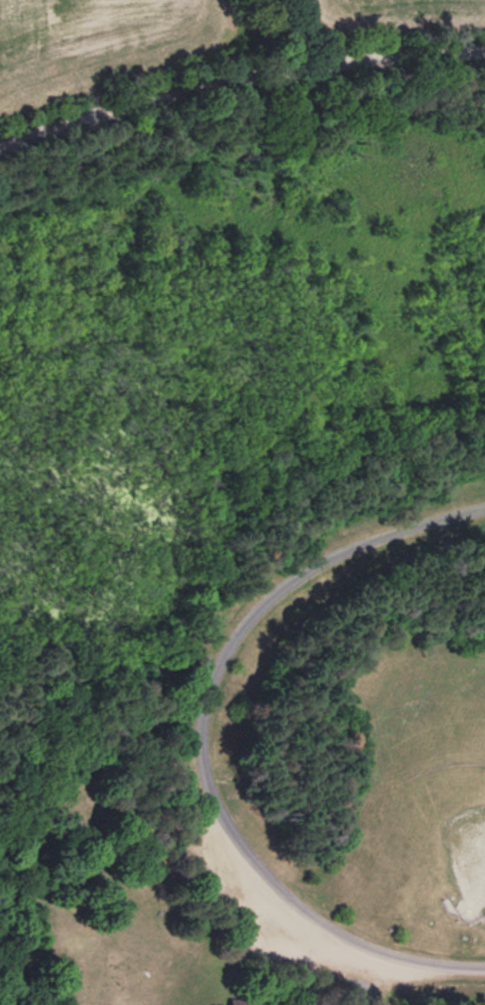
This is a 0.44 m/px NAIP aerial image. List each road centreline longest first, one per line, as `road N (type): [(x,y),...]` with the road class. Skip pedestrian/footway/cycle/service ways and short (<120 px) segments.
road 1 (residential): [(484,44),(301,64),(0,139)]

